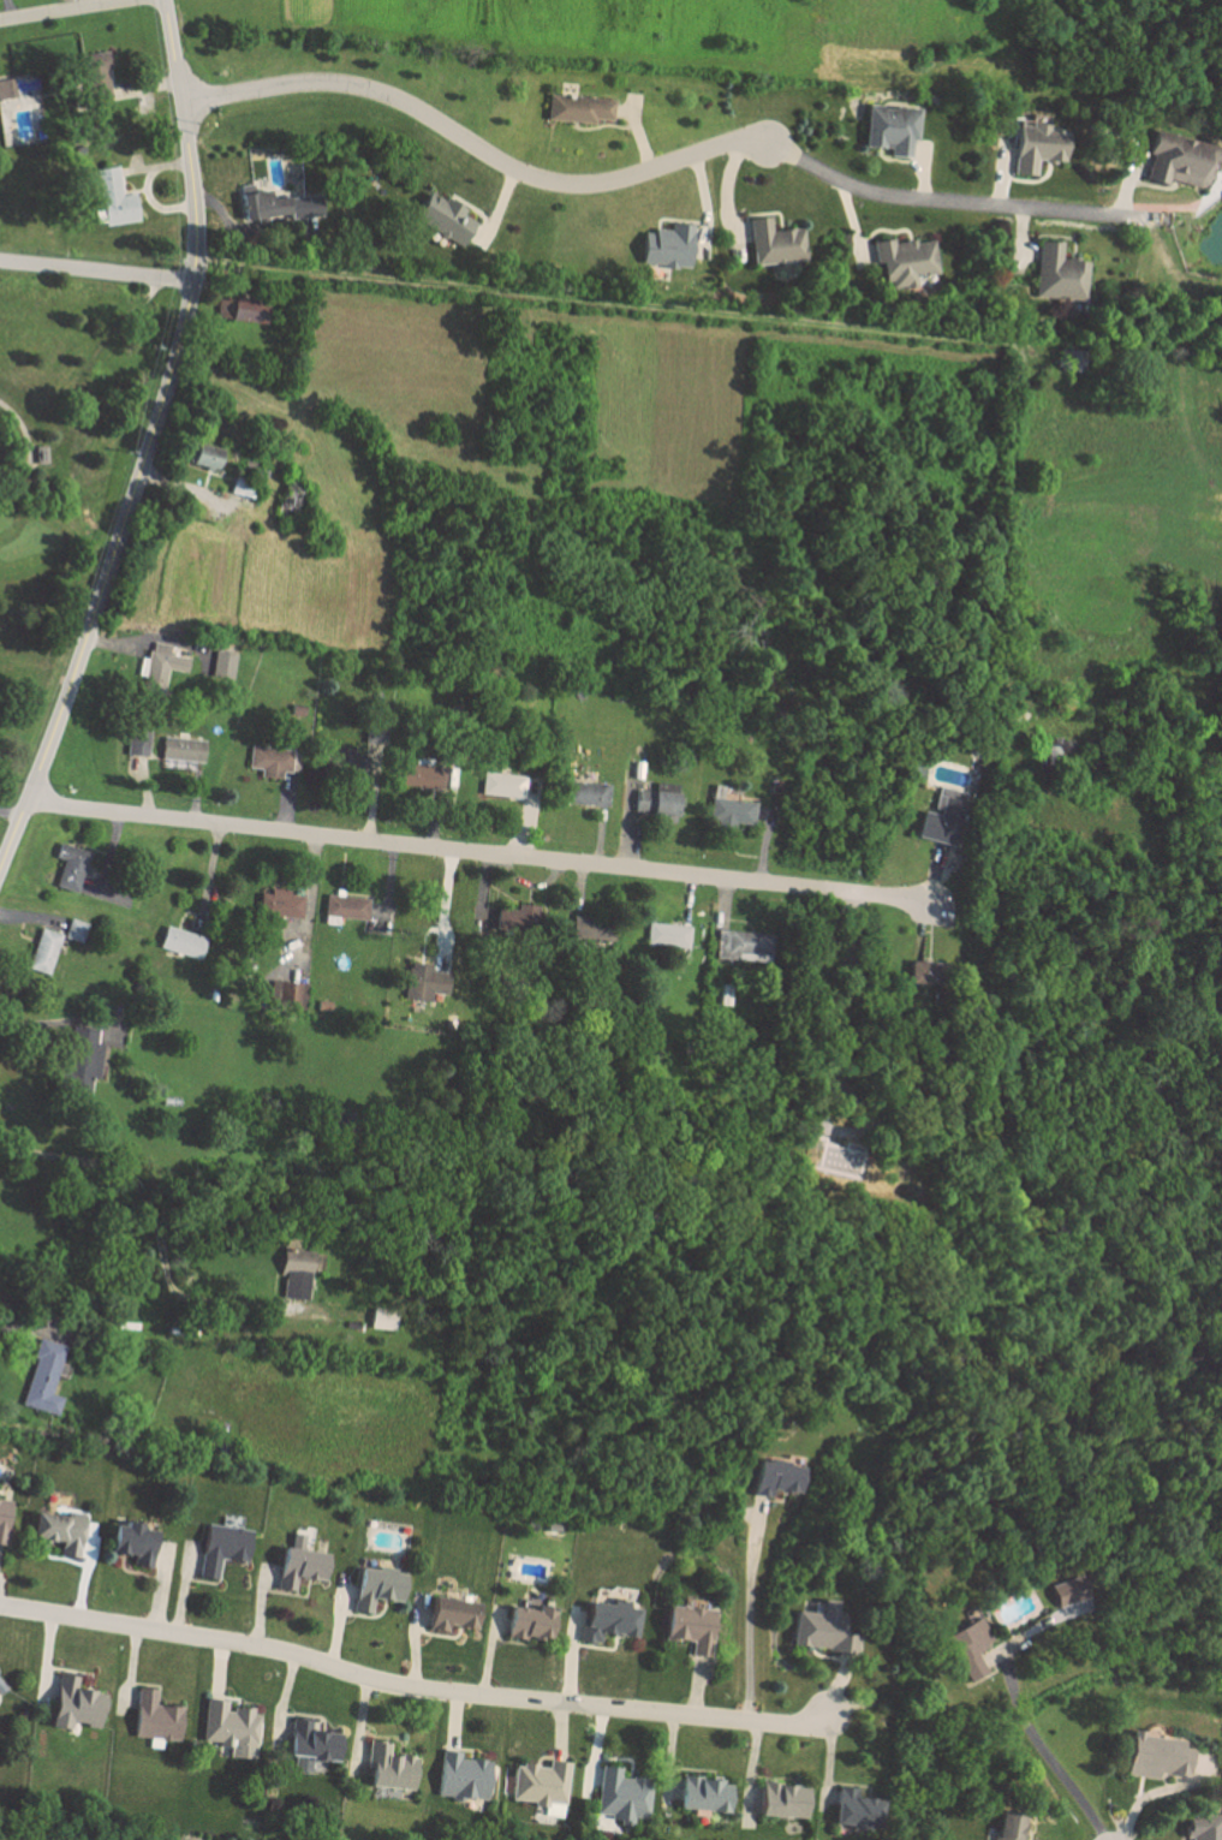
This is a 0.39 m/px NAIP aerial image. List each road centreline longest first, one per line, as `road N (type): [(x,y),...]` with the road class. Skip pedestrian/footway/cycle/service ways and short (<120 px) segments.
road 1 (residential): [(31,793),(58,806),(178,821),(937,901)]
road 2 (residential): [(0,866),(88,636),(174,364),(195,273),(197,209),(166,0)]
road 3 (residential): [(0,1607),(270,1647),(400,1684),(797,1721),(828,1715)]
road 4 (residential): [(180,100),(311,78),(359,83),(509,169),(594,187),(638,180),(734,144),(764,143)]
road 5 (residential): [(0,260),(192,282)]
road 6 (residential): [(127,0),(0,20)]

